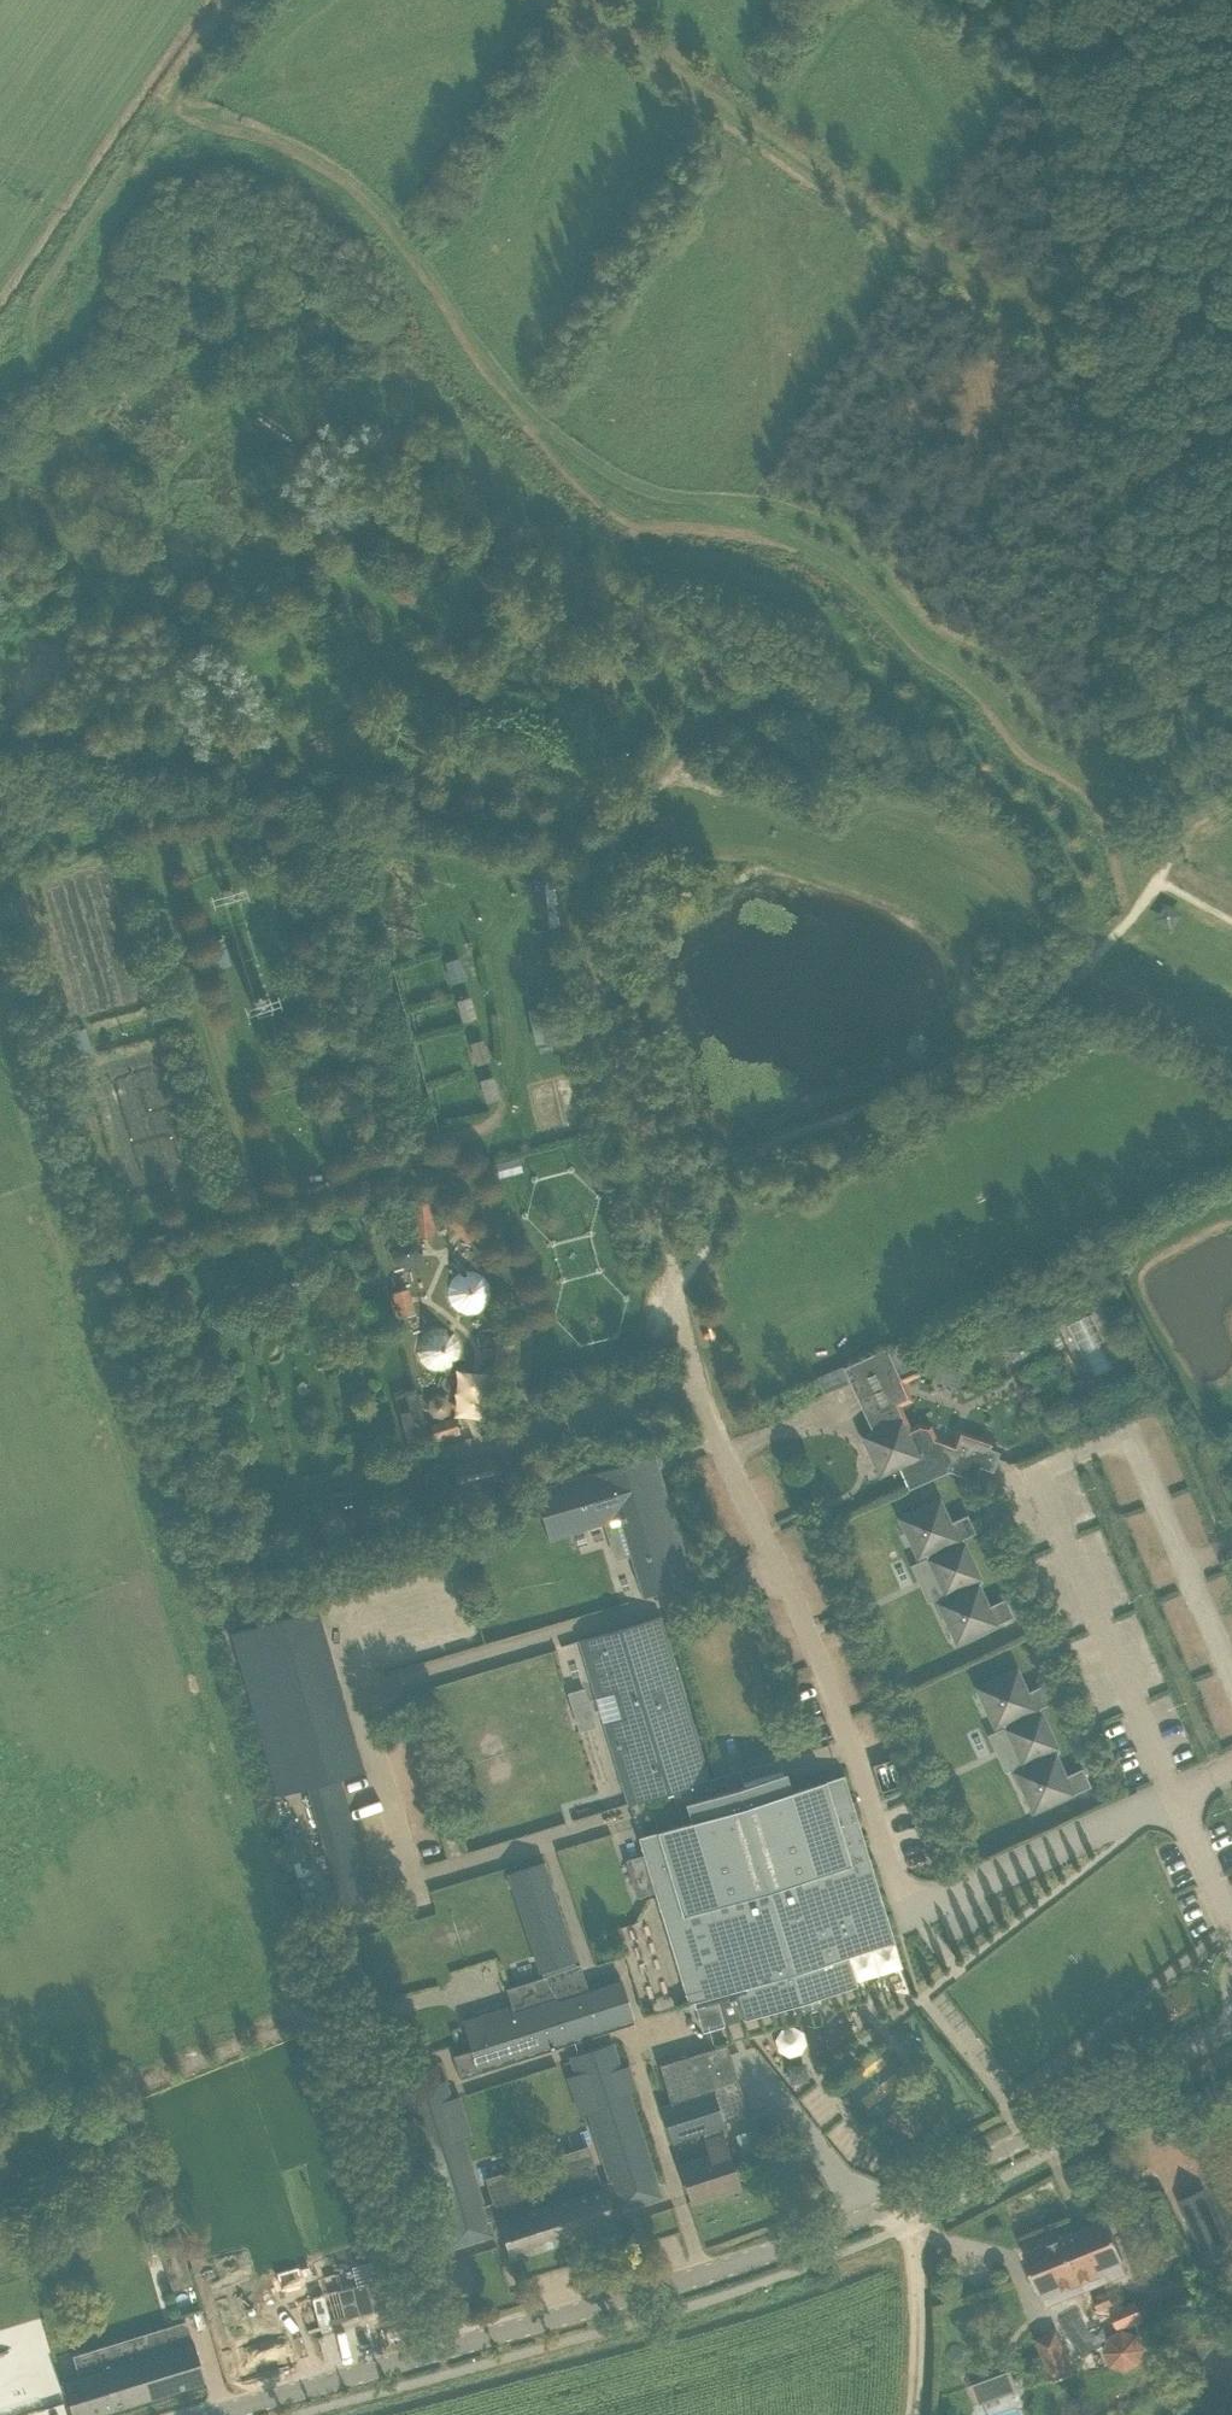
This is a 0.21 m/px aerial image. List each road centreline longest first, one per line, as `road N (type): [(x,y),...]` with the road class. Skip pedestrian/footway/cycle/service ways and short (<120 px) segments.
road 1 (unclassified): [(891,2206),(676,2281),(203,2414)]
road 2 (unclassified): [(891,2206),(1231,2029)]
road 3 (track): [(923,2414),(918,2257),(901,2228)]

